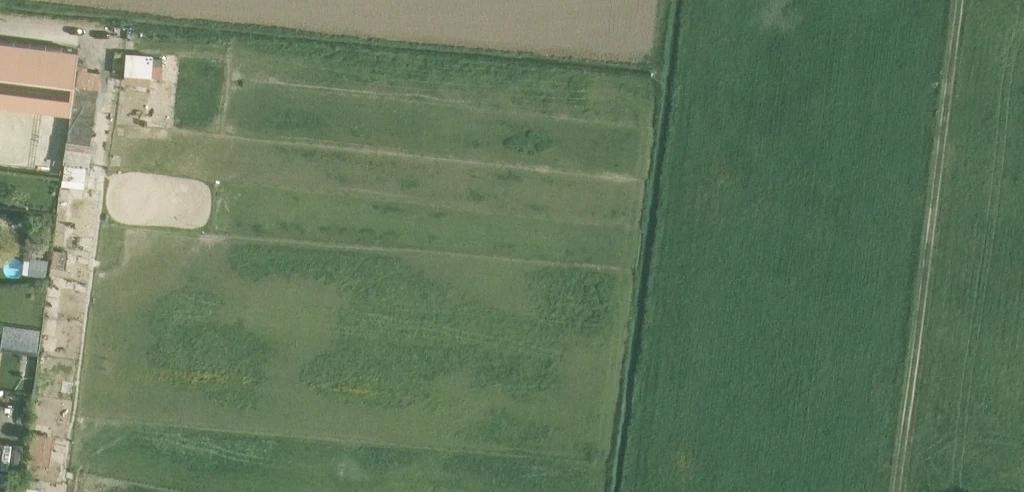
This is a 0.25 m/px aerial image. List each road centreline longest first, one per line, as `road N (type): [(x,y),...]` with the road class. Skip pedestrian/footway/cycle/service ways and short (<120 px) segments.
road 1 (track): [(890,491),(960,0)]

